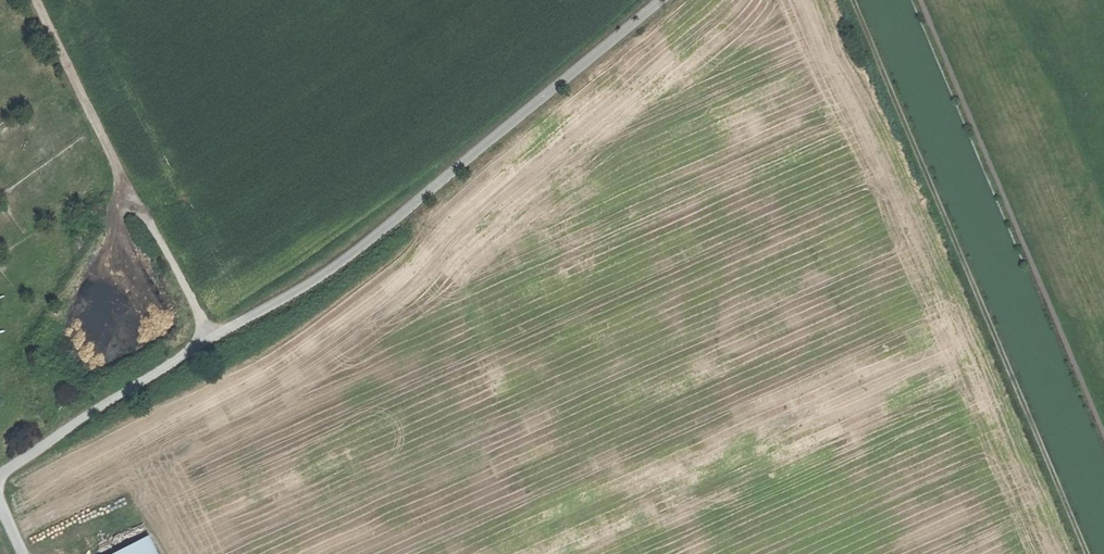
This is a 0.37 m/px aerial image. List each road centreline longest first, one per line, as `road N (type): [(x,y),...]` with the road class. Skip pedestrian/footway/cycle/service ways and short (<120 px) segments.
road 1 (track): [(1086,553),(852,0)]
road 2 (unclassified): [(405,212),(297,292),(0,474)]
road 3 (track): [(210,338),(36,0)]
road 4 (unclassified): [(405,212),(662,0)]

